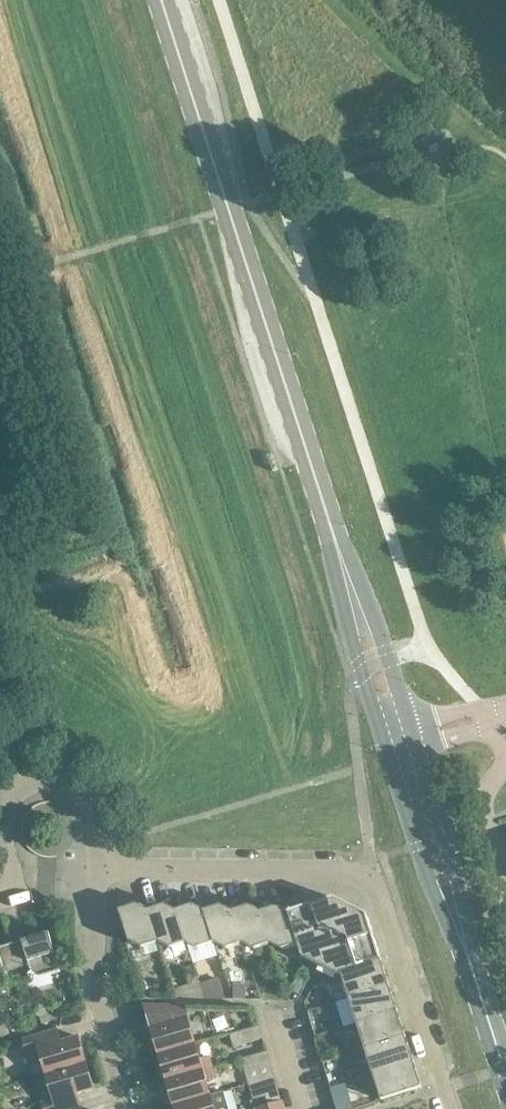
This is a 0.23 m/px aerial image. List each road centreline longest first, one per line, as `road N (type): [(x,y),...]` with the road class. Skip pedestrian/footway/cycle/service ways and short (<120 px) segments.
road 1 (tertiary): [(399,746),(161,0)]
road 2 (residential): [(449,1108),(369,878),(344,871),(99,869)]
road 3 (tertiary): [(505,1077),(399,746)]
road 4 (residential): [(134,1108),(95,987),(99,869)]
road 5 (residential): [(99,869),(96,812),(72,785),(35,780),(13,794),(0,816)]
road 6 (residential): [(505,883),(482,802),(505,763)]

